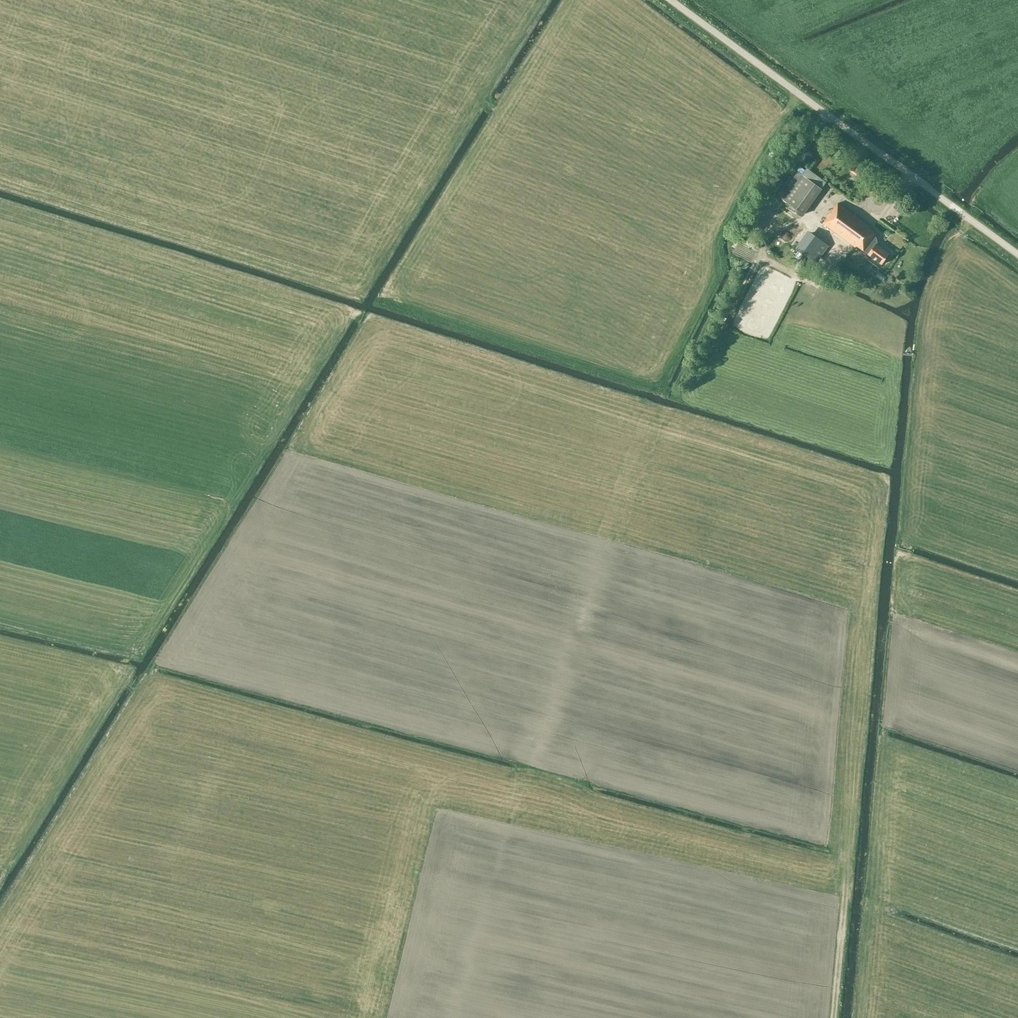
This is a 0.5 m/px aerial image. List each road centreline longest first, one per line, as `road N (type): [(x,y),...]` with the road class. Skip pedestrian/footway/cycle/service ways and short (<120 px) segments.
road 1 (unclassified): [(1017,254),(670,0)]

